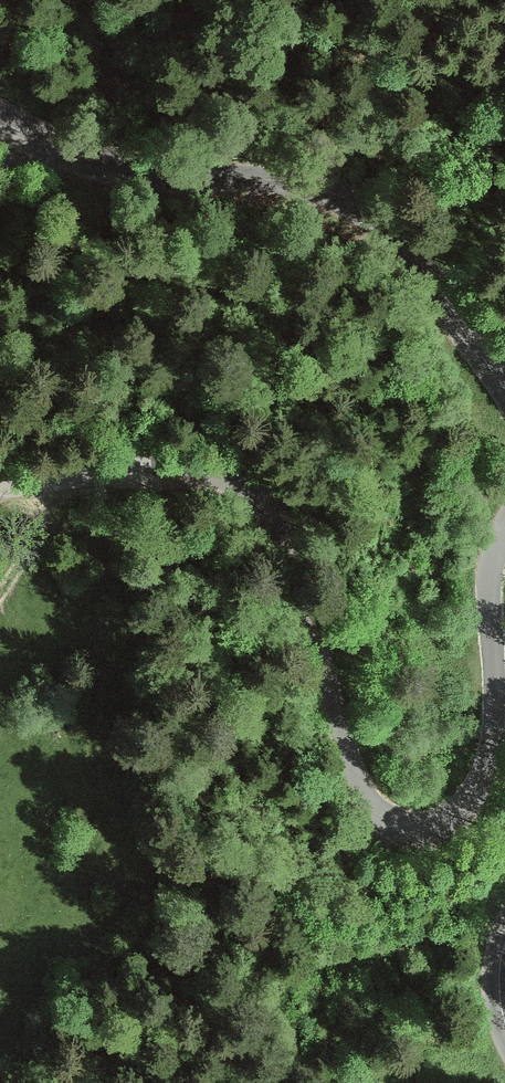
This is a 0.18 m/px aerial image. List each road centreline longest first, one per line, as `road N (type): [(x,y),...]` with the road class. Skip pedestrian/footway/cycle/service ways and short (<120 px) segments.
road 1 (unclassified): [(504,530),(496,564),(497,751),(473,804),(417,822),(392,818),(350,776),(281,570),(246,512),(220,487),(190,470),(154,465),(0,491)]
road 2 (tertiary): [(504,374),(410,255),(354,210),(280,184),(101,165),(0,123)]

